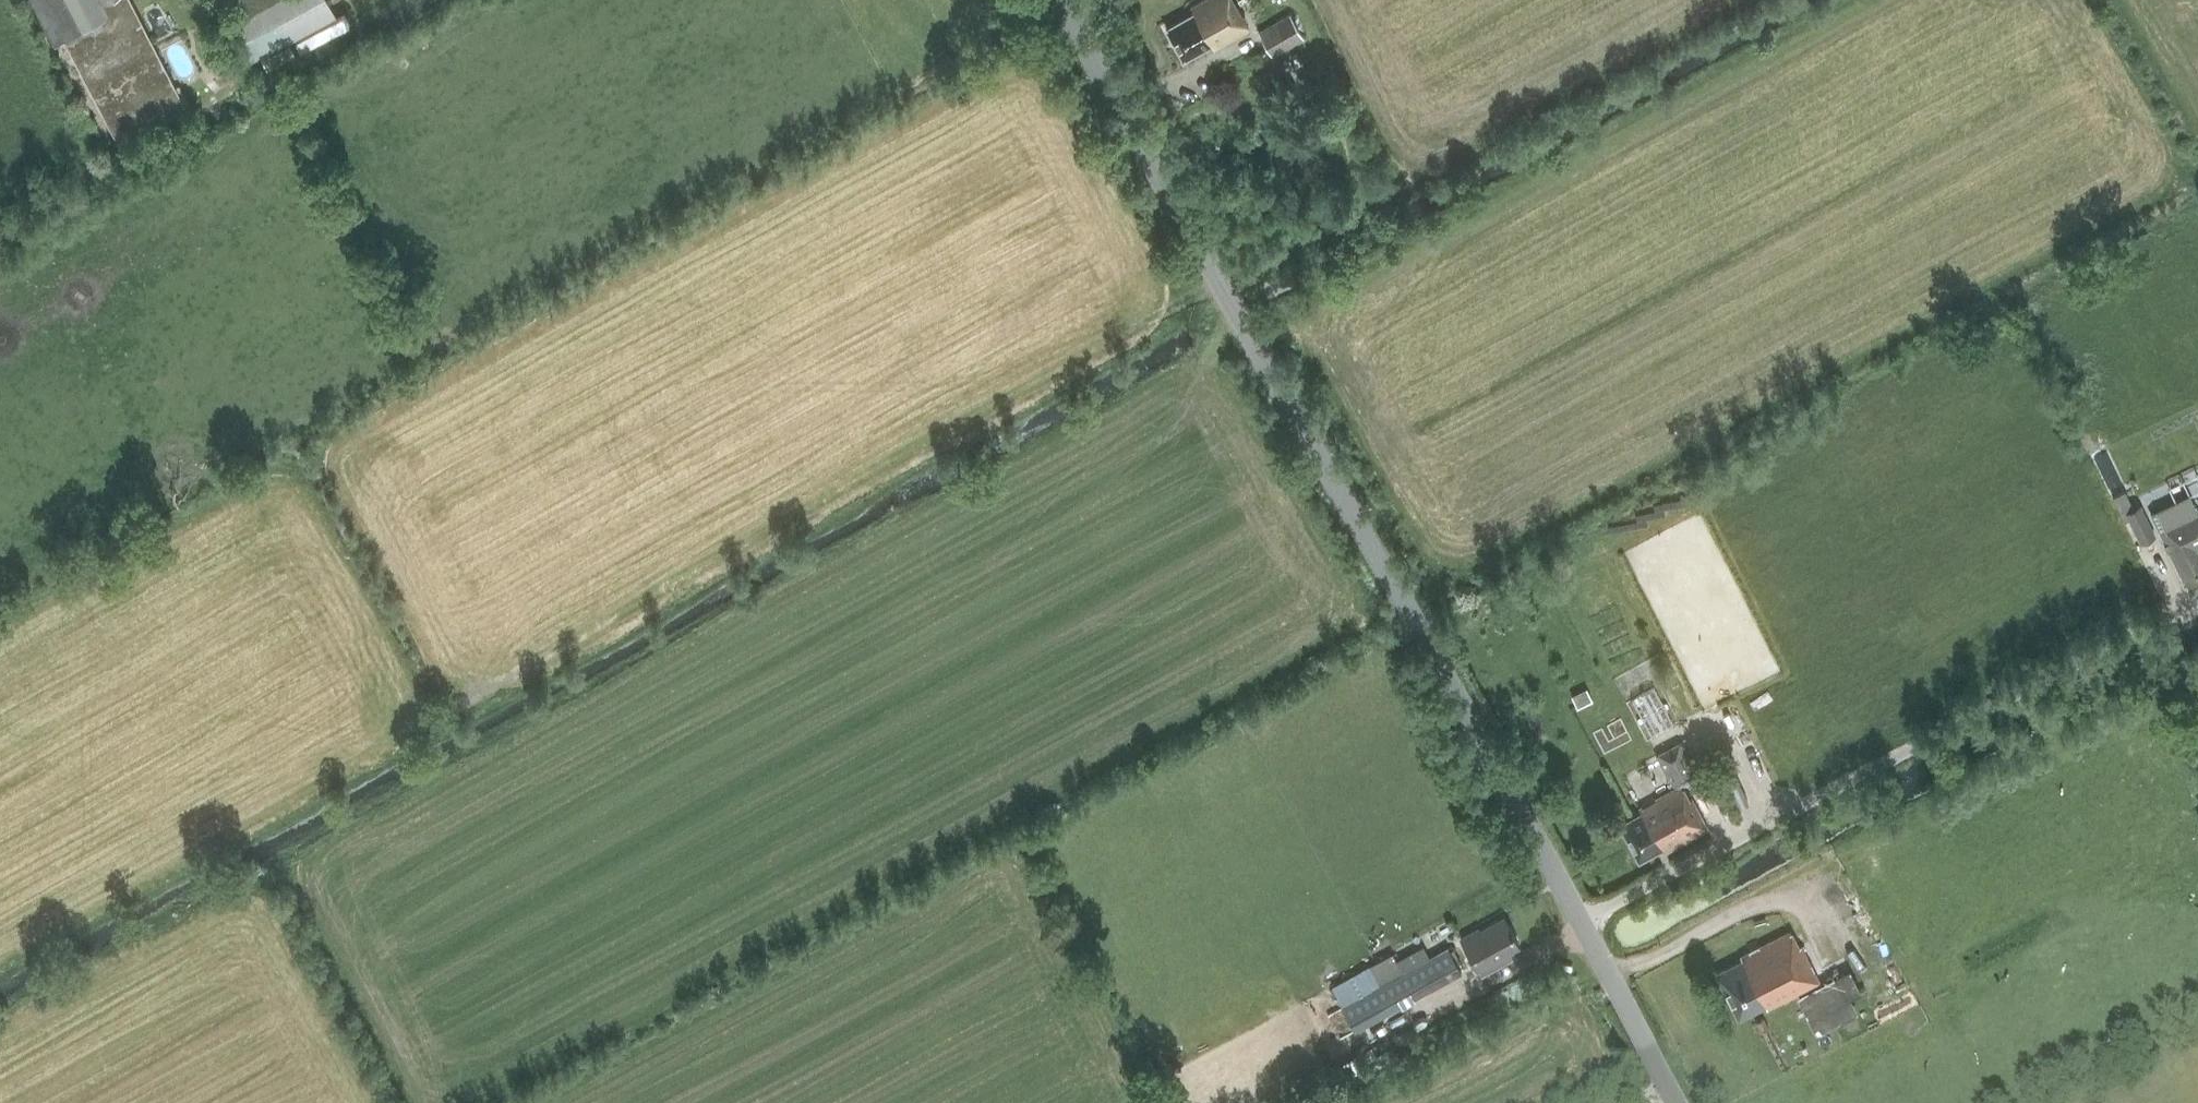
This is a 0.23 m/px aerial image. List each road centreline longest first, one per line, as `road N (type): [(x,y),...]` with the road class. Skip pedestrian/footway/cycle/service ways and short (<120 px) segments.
road 1 (tertiary): [(1581,923),(1062,0)]
road 2 (unclassified): [(1581,923),(2197,601)]
road 3 (tertiary): [(1676,1102),(1581,923)]

